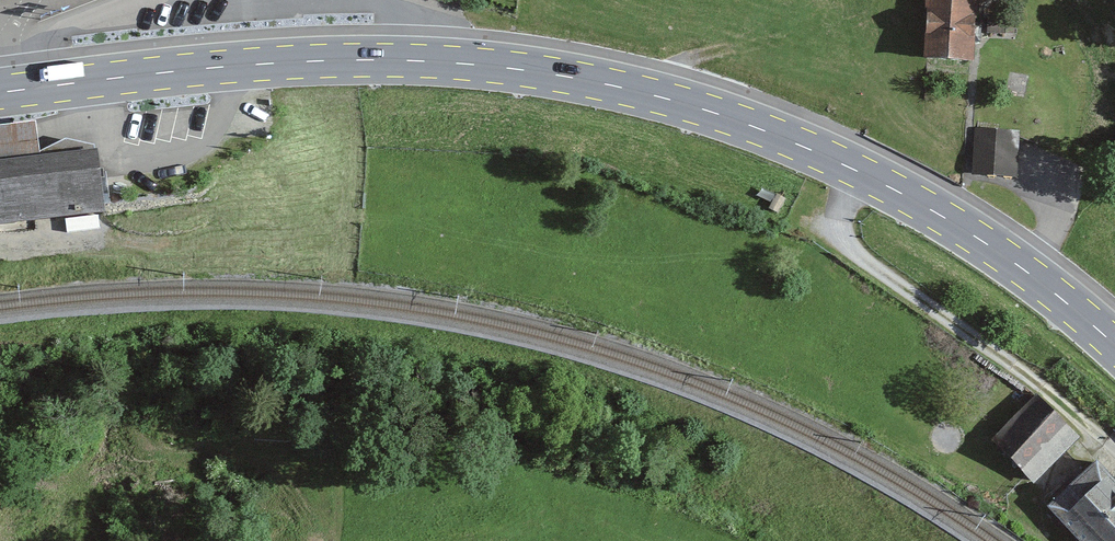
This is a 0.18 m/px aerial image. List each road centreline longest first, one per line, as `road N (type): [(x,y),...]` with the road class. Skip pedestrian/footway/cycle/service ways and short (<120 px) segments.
road 1 (primary): [(439,61),(601,83),(779,136),(954,223),(1026,270),(1114,346)]
road 2 (track): [(859,172),(838,230),(1114,454)]
road 3 (primary): [(26,89),(281,63),(439,61)]
road 4 (residential): [(26,89),(30,58),(59,28),(152,0)]

